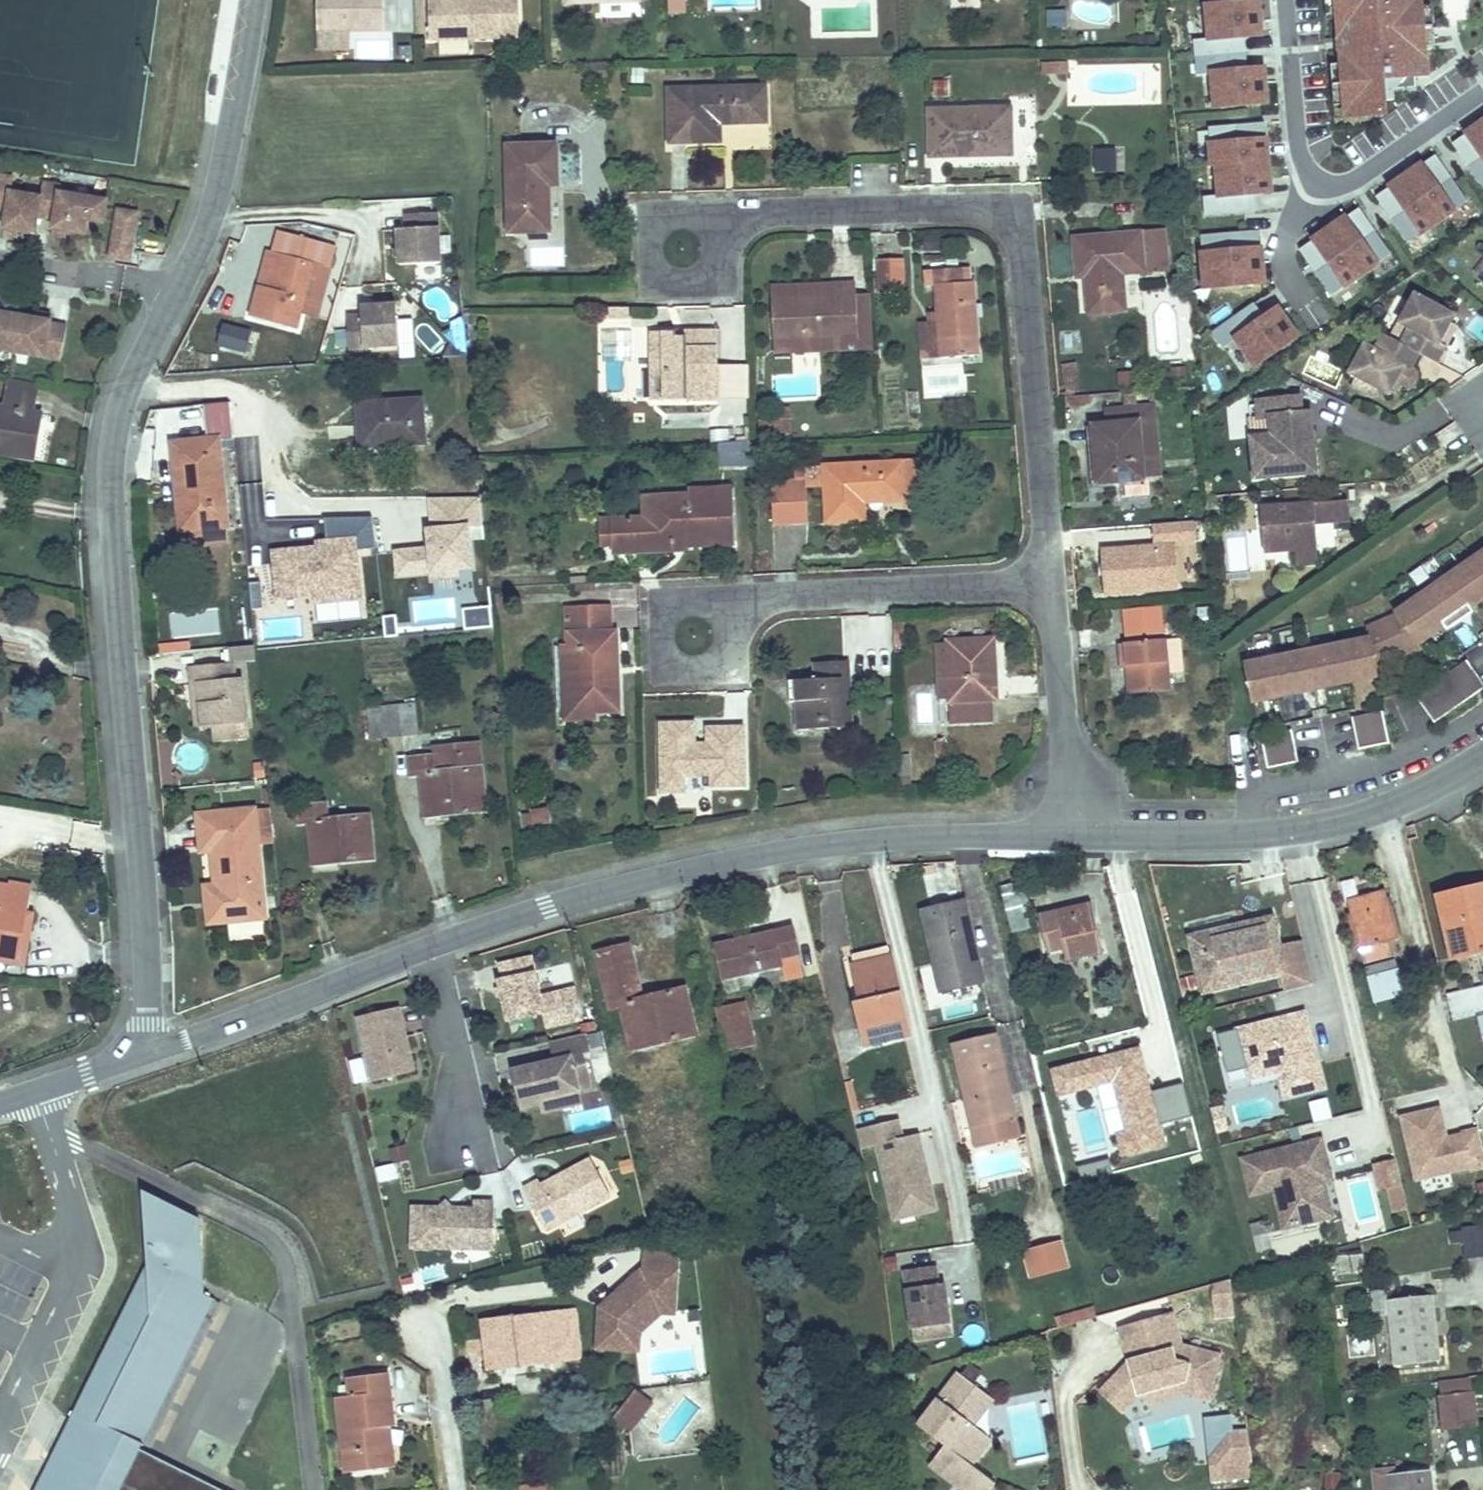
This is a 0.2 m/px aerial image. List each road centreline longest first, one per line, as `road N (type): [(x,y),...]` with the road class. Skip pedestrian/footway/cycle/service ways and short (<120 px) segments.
road 1 (residential): [(154,1049),(117,563),(118,463),(130,401),(223,197),(252,0)]
road 2 (unclassified): [(154,1049),(550,903),(672,867),(798,842),(1081,833)]
road 3 (residential): [(1081,833),(1013,205),(724,217)]
road 4 (residential): [(1384,805),(1456,1105)]
road 5 (unclassified): [(1081,833),(1237,837),(1384,805)]
road 6 (residential): [(724,217),(650,215),(649,282),(722,284)]
road 7 (residential): [(1482,88),(1357,176),(1319,183)]
road 8 (residential): [(1319,183),(1303,158),(1288,0)]
road 9 (unclassified): [(0,1102),(154,1049)]
road 10 (residential): [(1319,183),(1291,223),(1284,266),(1297,292)]

